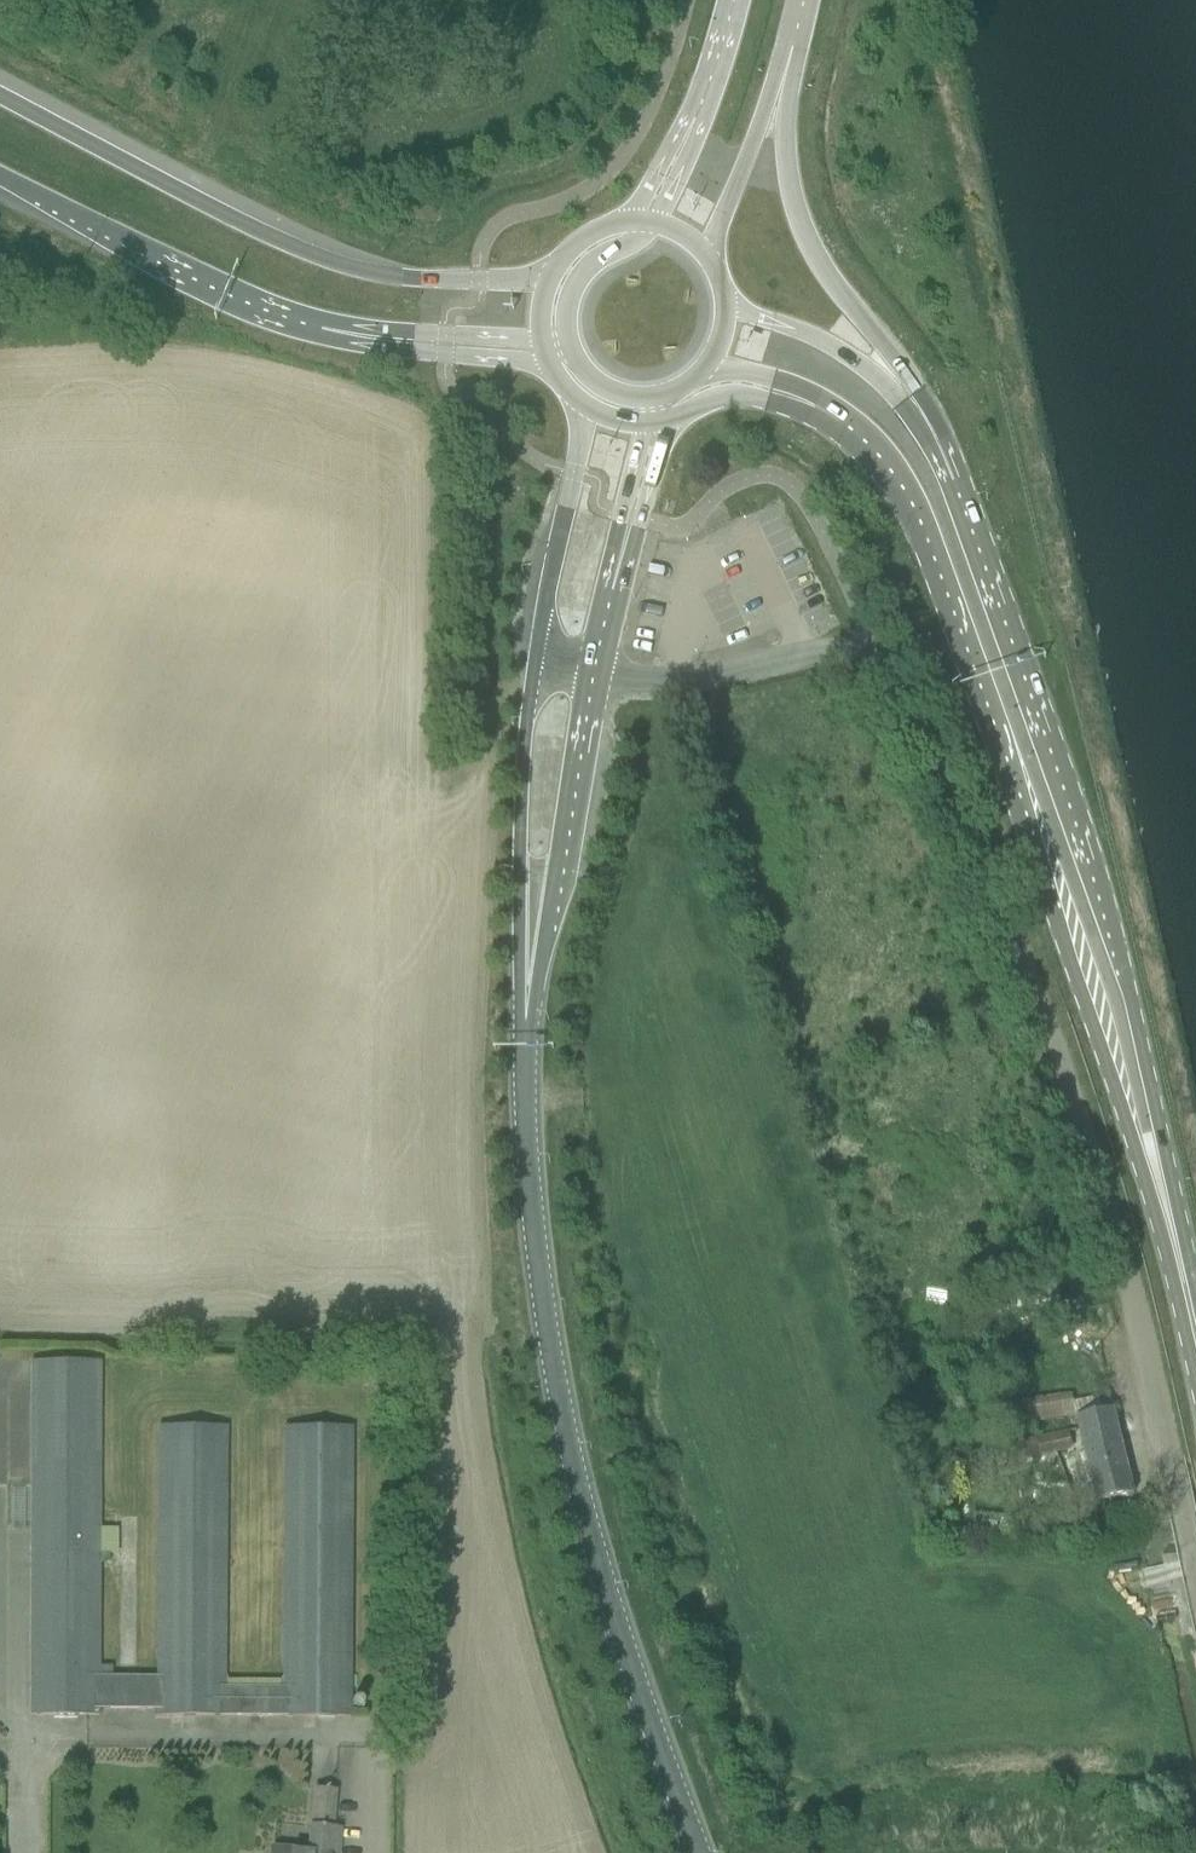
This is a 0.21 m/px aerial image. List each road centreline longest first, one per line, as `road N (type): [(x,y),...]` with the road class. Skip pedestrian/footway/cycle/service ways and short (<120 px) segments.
road 1 (unclassified): [(593,675),(686,682),(812,651),(876,658),(890,674),(983,864),(1052,1035),(1126,1264),(1195,1555)]
road 2 (tertiary): [(700,1852),(610,1605),(576,1471),(532,1209),(527,1011)]
road 3 (primary): [(796,399),(866,443),(908,499),(1069,964),(1151,1145)]
road 4 (primary): [(1151,1145),(1130,1009),(1089,875),(963,508),(908,397)]
road 5 (motorway): [(550,279),(415,281),(328,262),(0,97)]
road 6 (motorway): [(0,179),(276,319),(385,340)]
road 7 (primary): [(908,397),(802,229),(782,80)]
road 8 (tertiary): [(533,663),(521,849),(527,1011)]
road 9 (tertiary): [(527,1011),(560,880),(593,675)]
road 10 (tertiary): [(585,401),(533,663)]
road 11 (primary): [(908,397),(851,357),(726,300)]
road 12 (primary): [(711,263),(782,80)]
road 13 (primary): [(1195,1320),(1151,1145)]
road 14 (motorway): [(385,340),(411,353),(551,363)]
road 15 (tertiary): [(593,675),(631,520)]
road 16 (motorway): [(385,340),(414,333),(543,337)]
road 17 (primary): [(649,223),(578,277),(567,304),(567,339)]
road 18 (primary): [(733,0),(685,139)]
road 19 (primary): [(678,412),(720,397),(796,399)]

